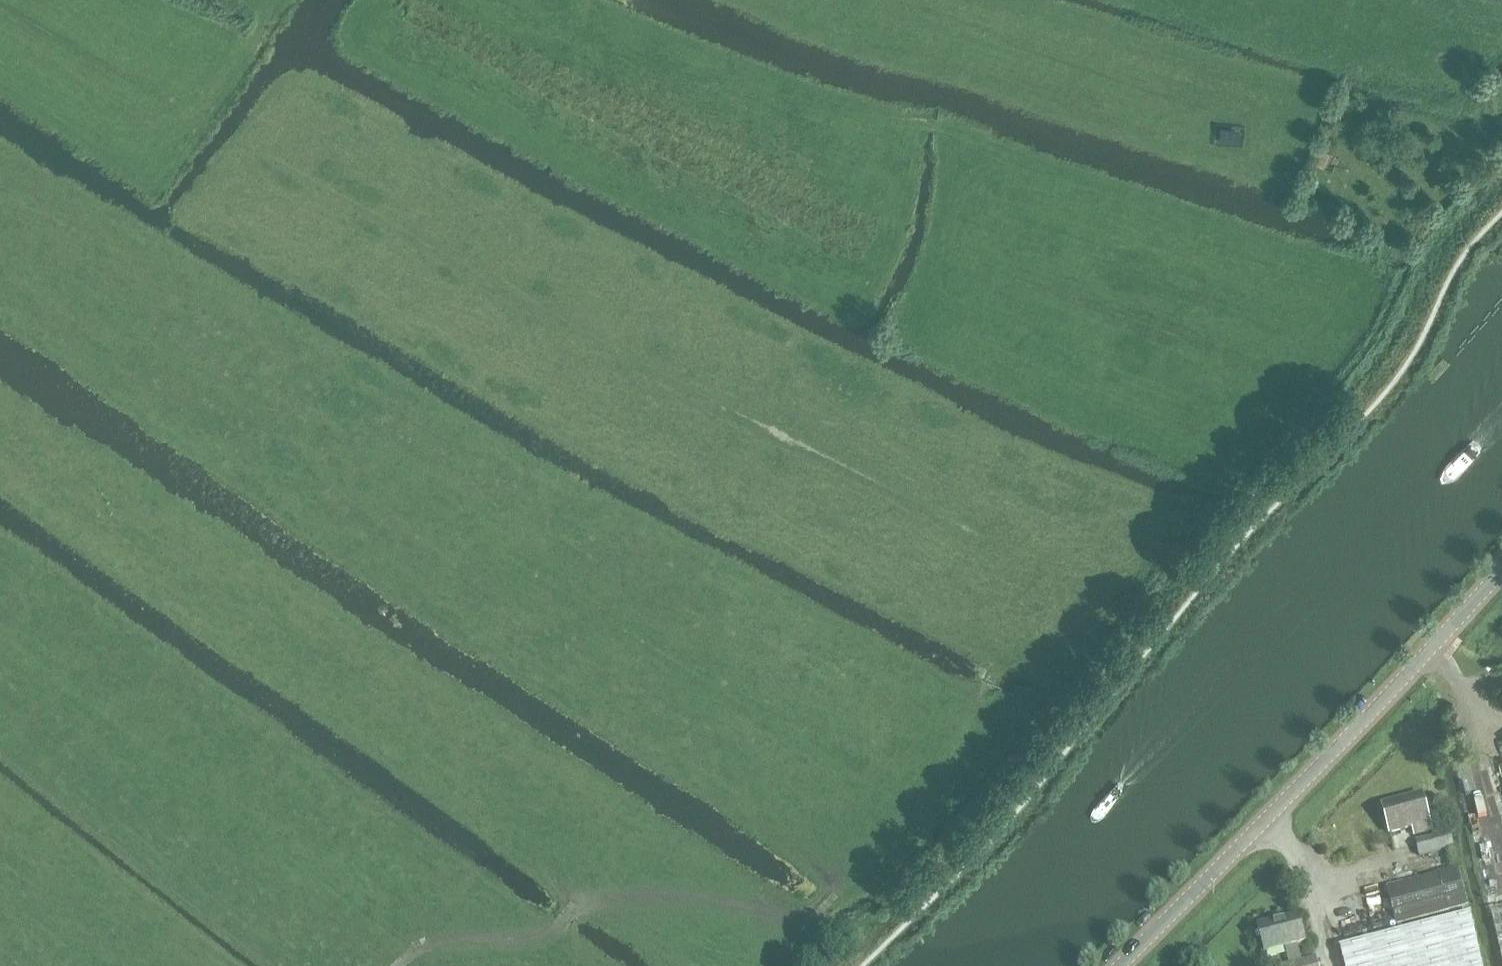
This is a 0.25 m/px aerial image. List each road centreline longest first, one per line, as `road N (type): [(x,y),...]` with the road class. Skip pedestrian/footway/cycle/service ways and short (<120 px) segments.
road 1 (tertiary): [(1120,965),(1501,571)]

